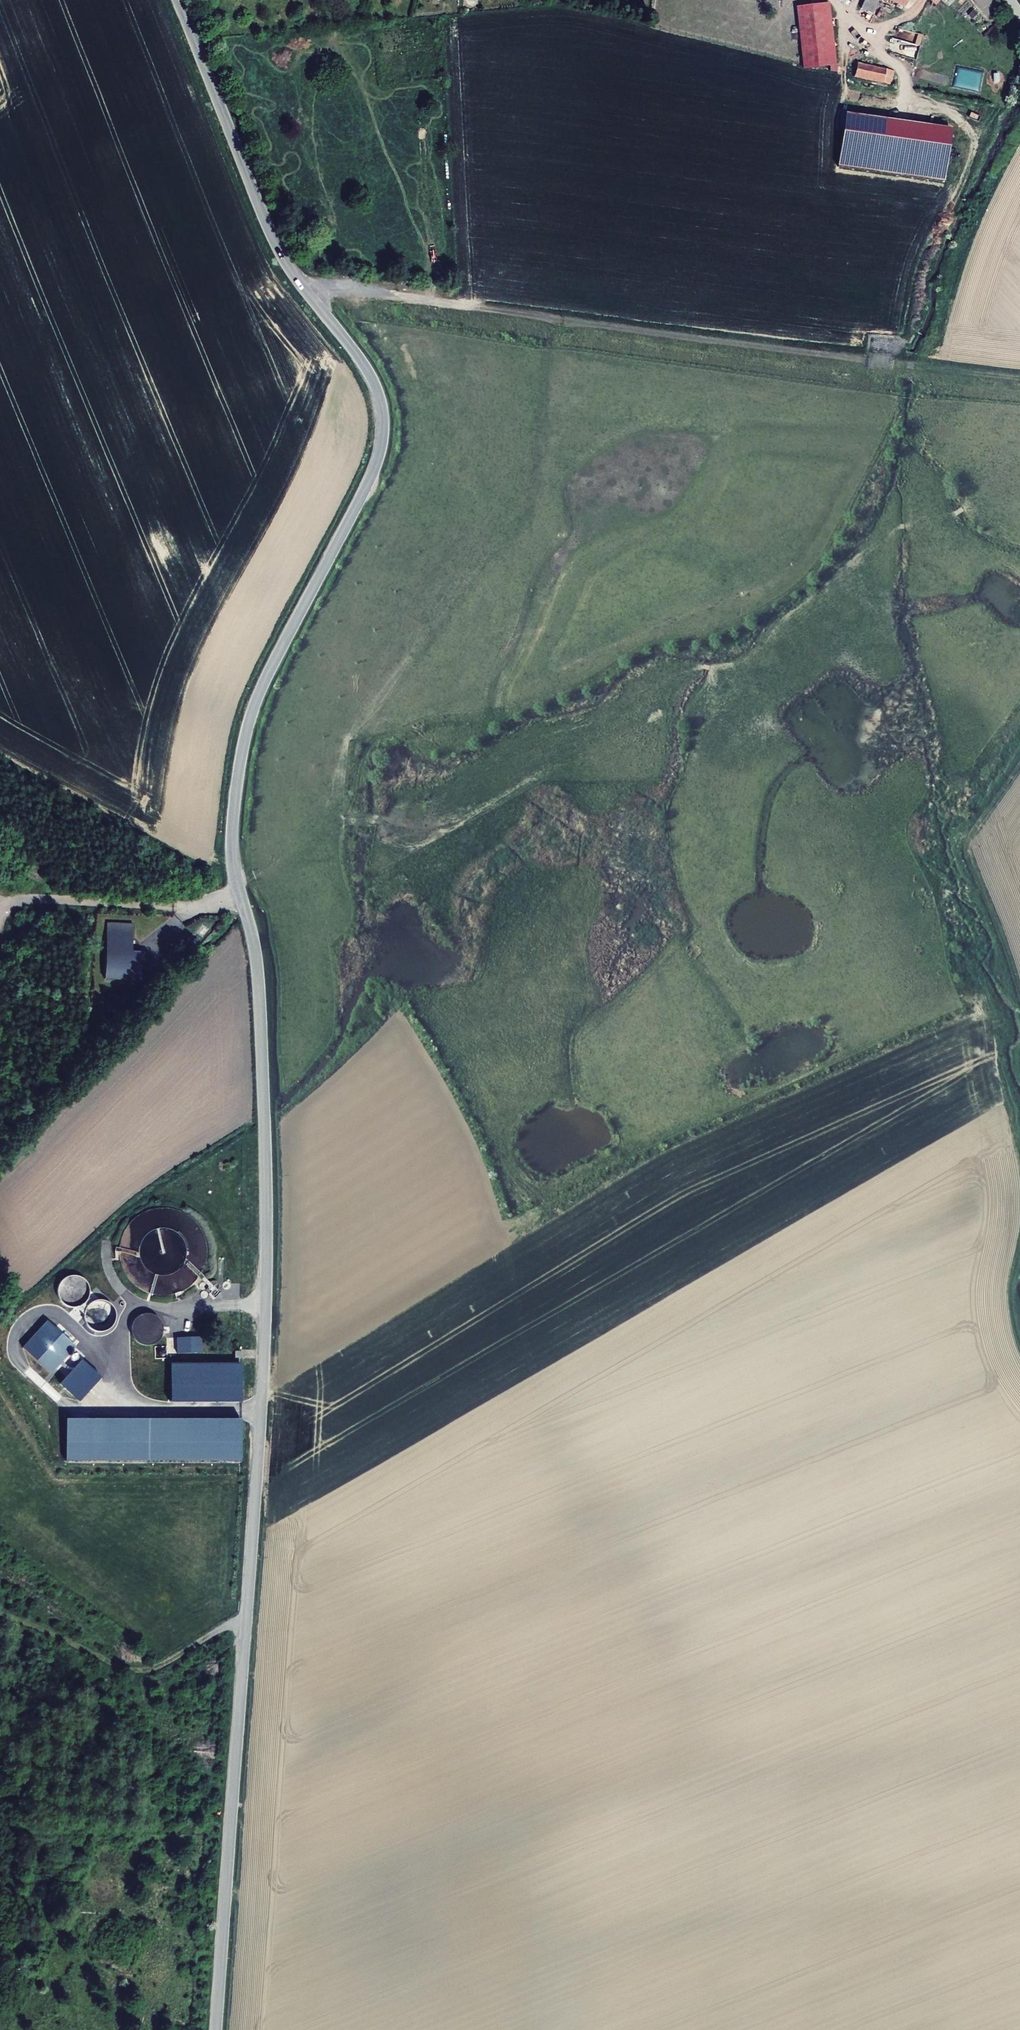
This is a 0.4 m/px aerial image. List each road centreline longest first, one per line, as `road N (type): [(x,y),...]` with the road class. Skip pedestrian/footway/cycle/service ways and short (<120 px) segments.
road 1 (tertiary): [(217,2029),(267,1254),(260,995),(235,865),(234,814),(254,707),(369,482),(384,423),(365,365),(274,240),(178,0)]
road 2 (track): [(1019,996),(962,842),(1019,757)]

